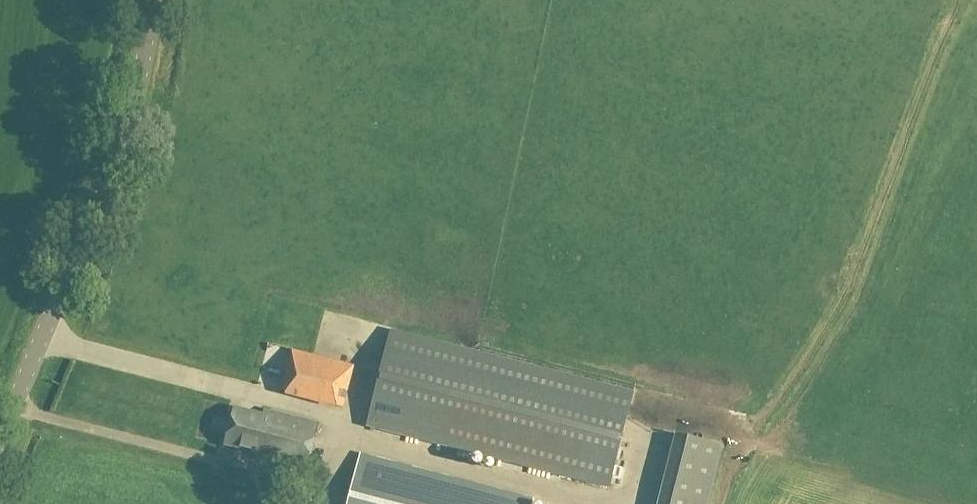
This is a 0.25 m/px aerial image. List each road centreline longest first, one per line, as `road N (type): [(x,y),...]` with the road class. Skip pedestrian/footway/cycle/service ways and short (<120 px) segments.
road 1 (track): [(976,19),(942,37),(850,286),(787,390),(732,441),(657,427),(639,494),(623,503)]
road 2 (tertiary): [(0,436),(139,105),(153,0)]
road 3 (track): [(574,503),(340,442),(315,503)]

